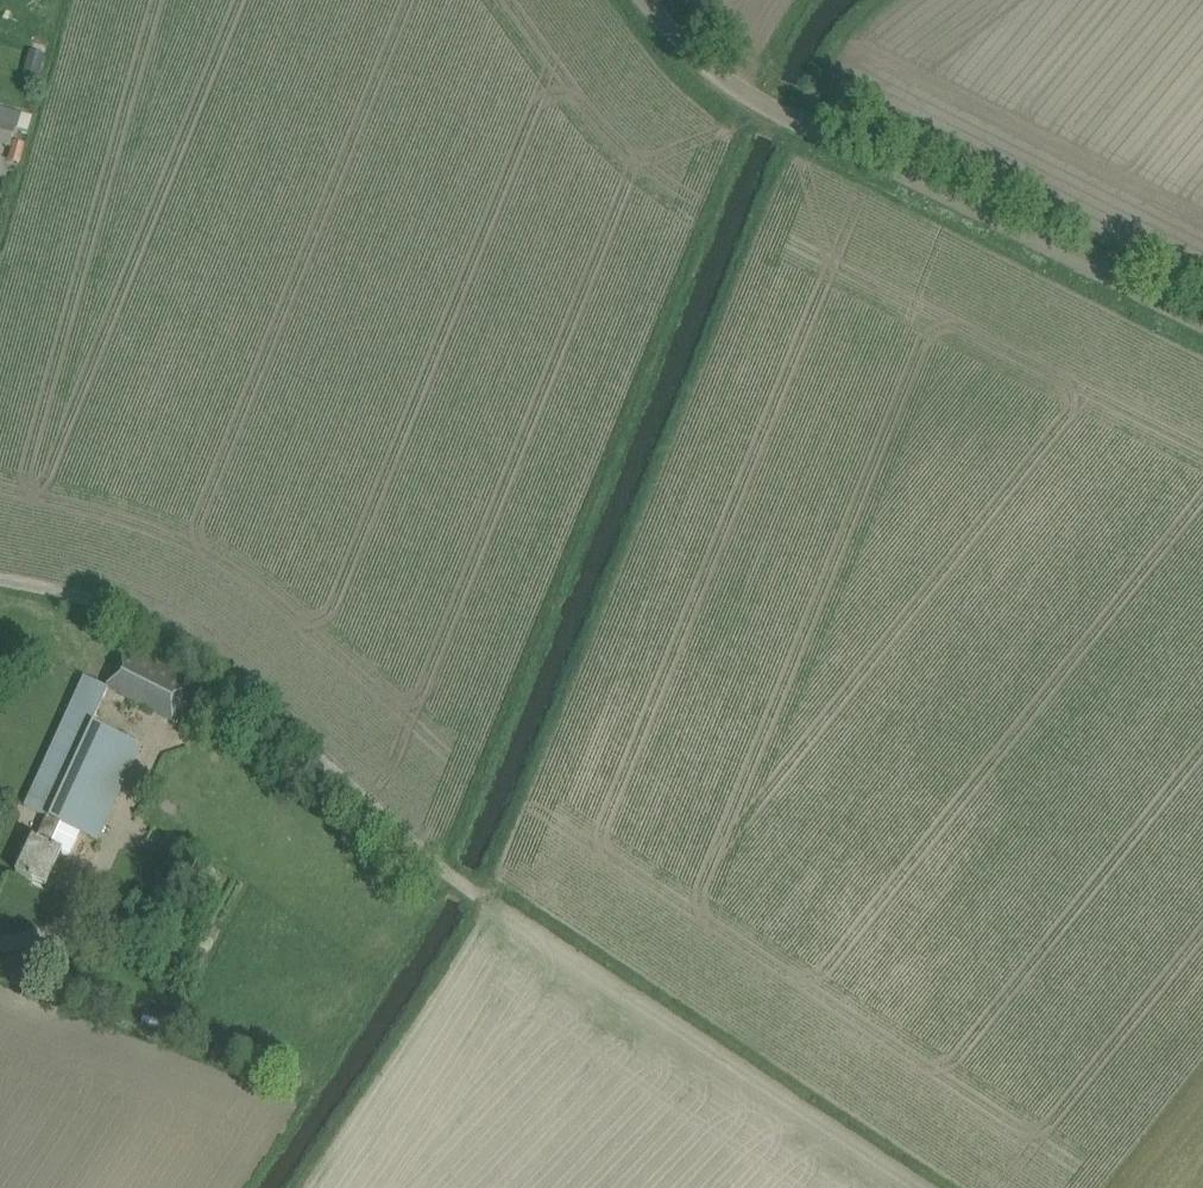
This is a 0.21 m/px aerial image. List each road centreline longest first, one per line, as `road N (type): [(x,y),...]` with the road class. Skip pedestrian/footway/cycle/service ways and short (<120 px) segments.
road 1 (unclassified): [(0,583),(96,598),(164,633),(419,850),(799,1104)]
road 2 (unclassified): [(1202,323),(783,112),(711,69),(648,0)]

